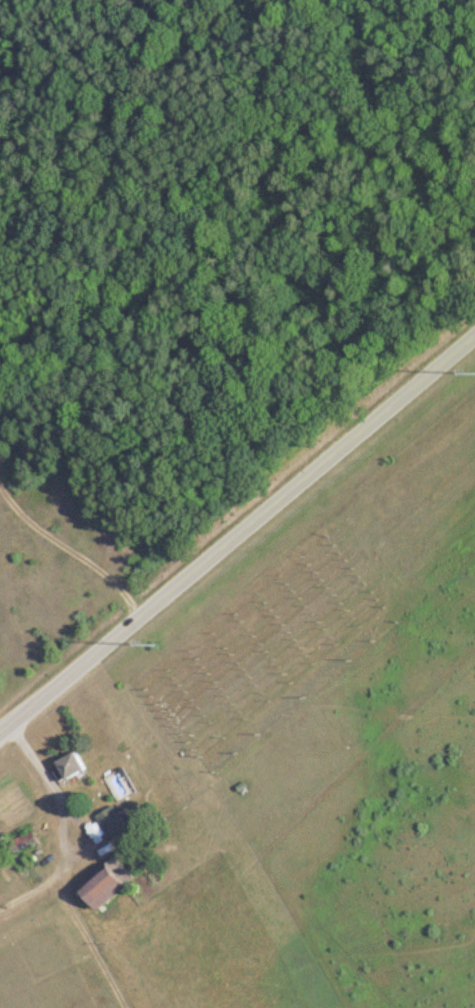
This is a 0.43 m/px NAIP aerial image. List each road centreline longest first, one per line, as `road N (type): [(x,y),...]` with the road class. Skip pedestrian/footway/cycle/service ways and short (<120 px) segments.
road 1 (residential): [(0,730),(474,322)]

